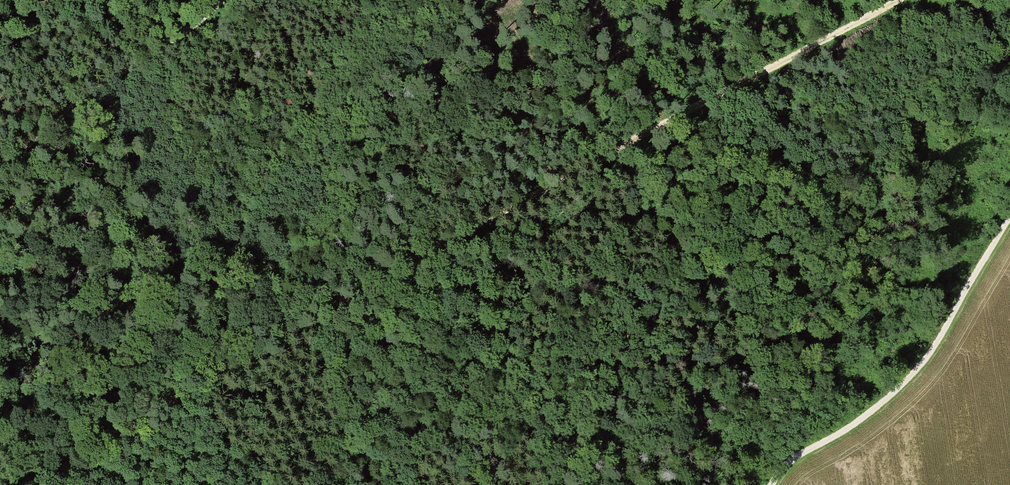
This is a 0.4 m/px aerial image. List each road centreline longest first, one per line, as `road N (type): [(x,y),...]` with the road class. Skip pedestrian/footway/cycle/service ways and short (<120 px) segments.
road 1 (track): [(39,484),(485,222),(900,0)]
road 2 (track): [(770,484),(786,464),(867,415),(923,363),(1009,217)]
road 3 (track): [(0,169),(222,0)]

